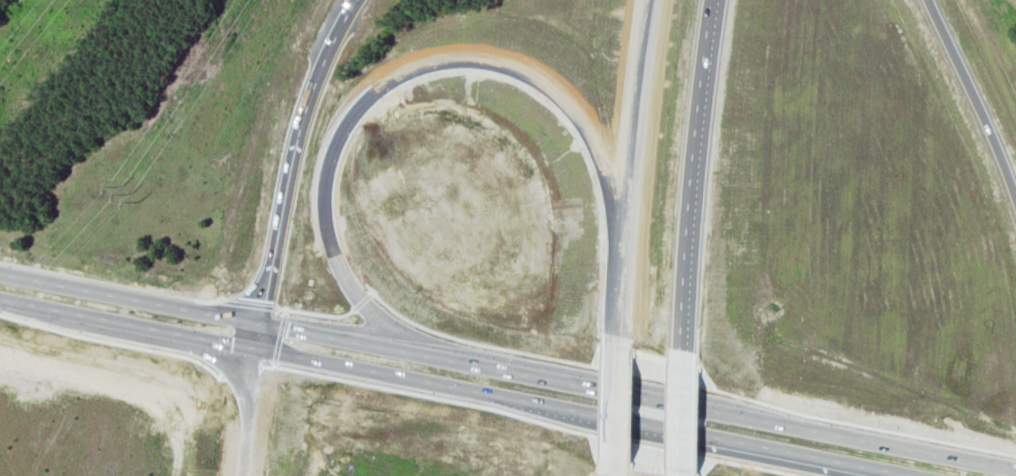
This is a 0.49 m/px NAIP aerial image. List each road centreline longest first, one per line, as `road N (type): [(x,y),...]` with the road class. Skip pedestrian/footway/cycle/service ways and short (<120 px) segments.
road 1 (motorway): [(480,367),(369,312),(329,250),(321,204),(334,144),(359,106),(396,78),(478,62),(530,78),(566,104),(606,175),(625,302)]
road 2 (motorway): [(681,365),(712,0)]
road 3 (motorway): [(355,0),(294,135),(256,324)]
road 4 (primary): [(252,348),(583,412)]
road 5 (primary): [(1015,470),(711,411)]
road 6 (motorway): [(653,0),(625,302)]
road 7 (primary): [(256,324),(0,274)]
road 8 (primary): [(583,412),(826,459)]
road 9 (primary): [(711,411),(480,367)]
road 10 (primary): [(480,367),(256,324)]
road 11 (motorway): [(1015,197),(928,0)]
road 12 (primary): [(65,312),(252,348)]
road 13 (motorway): [(252,348),(238,475)]

